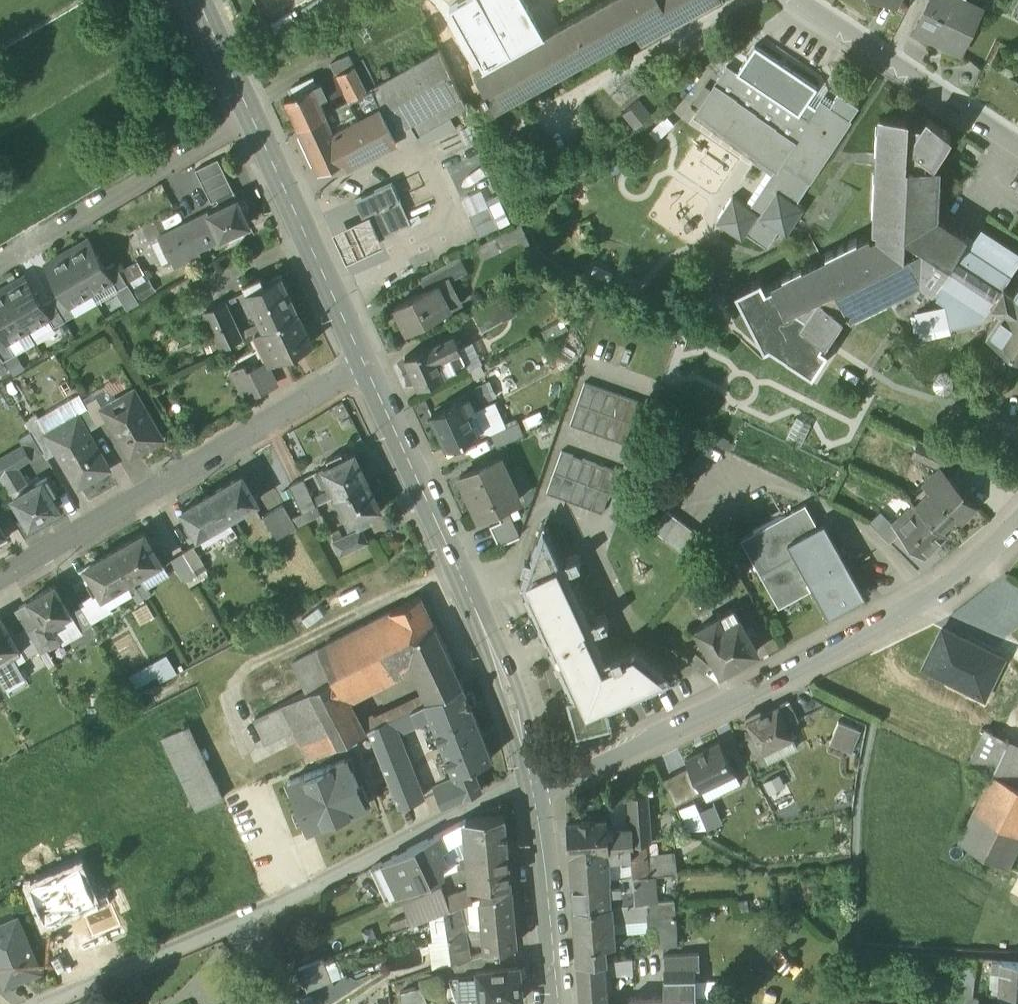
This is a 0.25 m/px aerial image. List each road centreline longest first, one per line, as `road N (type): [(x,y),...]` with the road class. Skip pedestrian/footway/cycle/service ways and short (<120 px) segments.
road 1 (residential): [(534,785),(616,758),(782,678),(923,603),(1017,527)]
road 2 (residential): [(534,785),(516,782),(266,908),(47,1003)]
road 3 (secondary): [(534,785),(508,681),(365,366)]
road 4 (residential): [(365,366),(0,580)]
road 5 (residential): [(255,119),(0,267)]
road 6 (secondary): [(365,366),(255,119)]
road 7 (residential): [(1017,148),(796,0)]
road 8 (secondary): [(558,1003),(534,785)]
road 9 (secondary): [(255,119),(202,0)]

